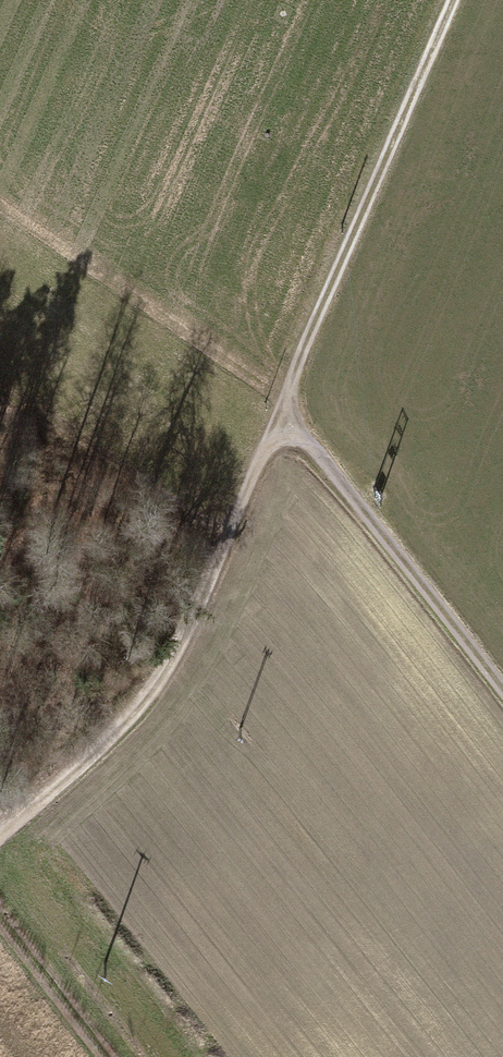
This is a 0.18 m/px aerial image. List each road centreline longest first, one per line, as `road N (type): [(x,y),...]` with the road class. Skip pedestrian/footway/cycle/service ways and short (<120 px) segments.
road 1 (track): [(0,832),(109,745),(161,675),(205,591),(452,0)]
road 2 (track): [(502,690),(278,410)]

